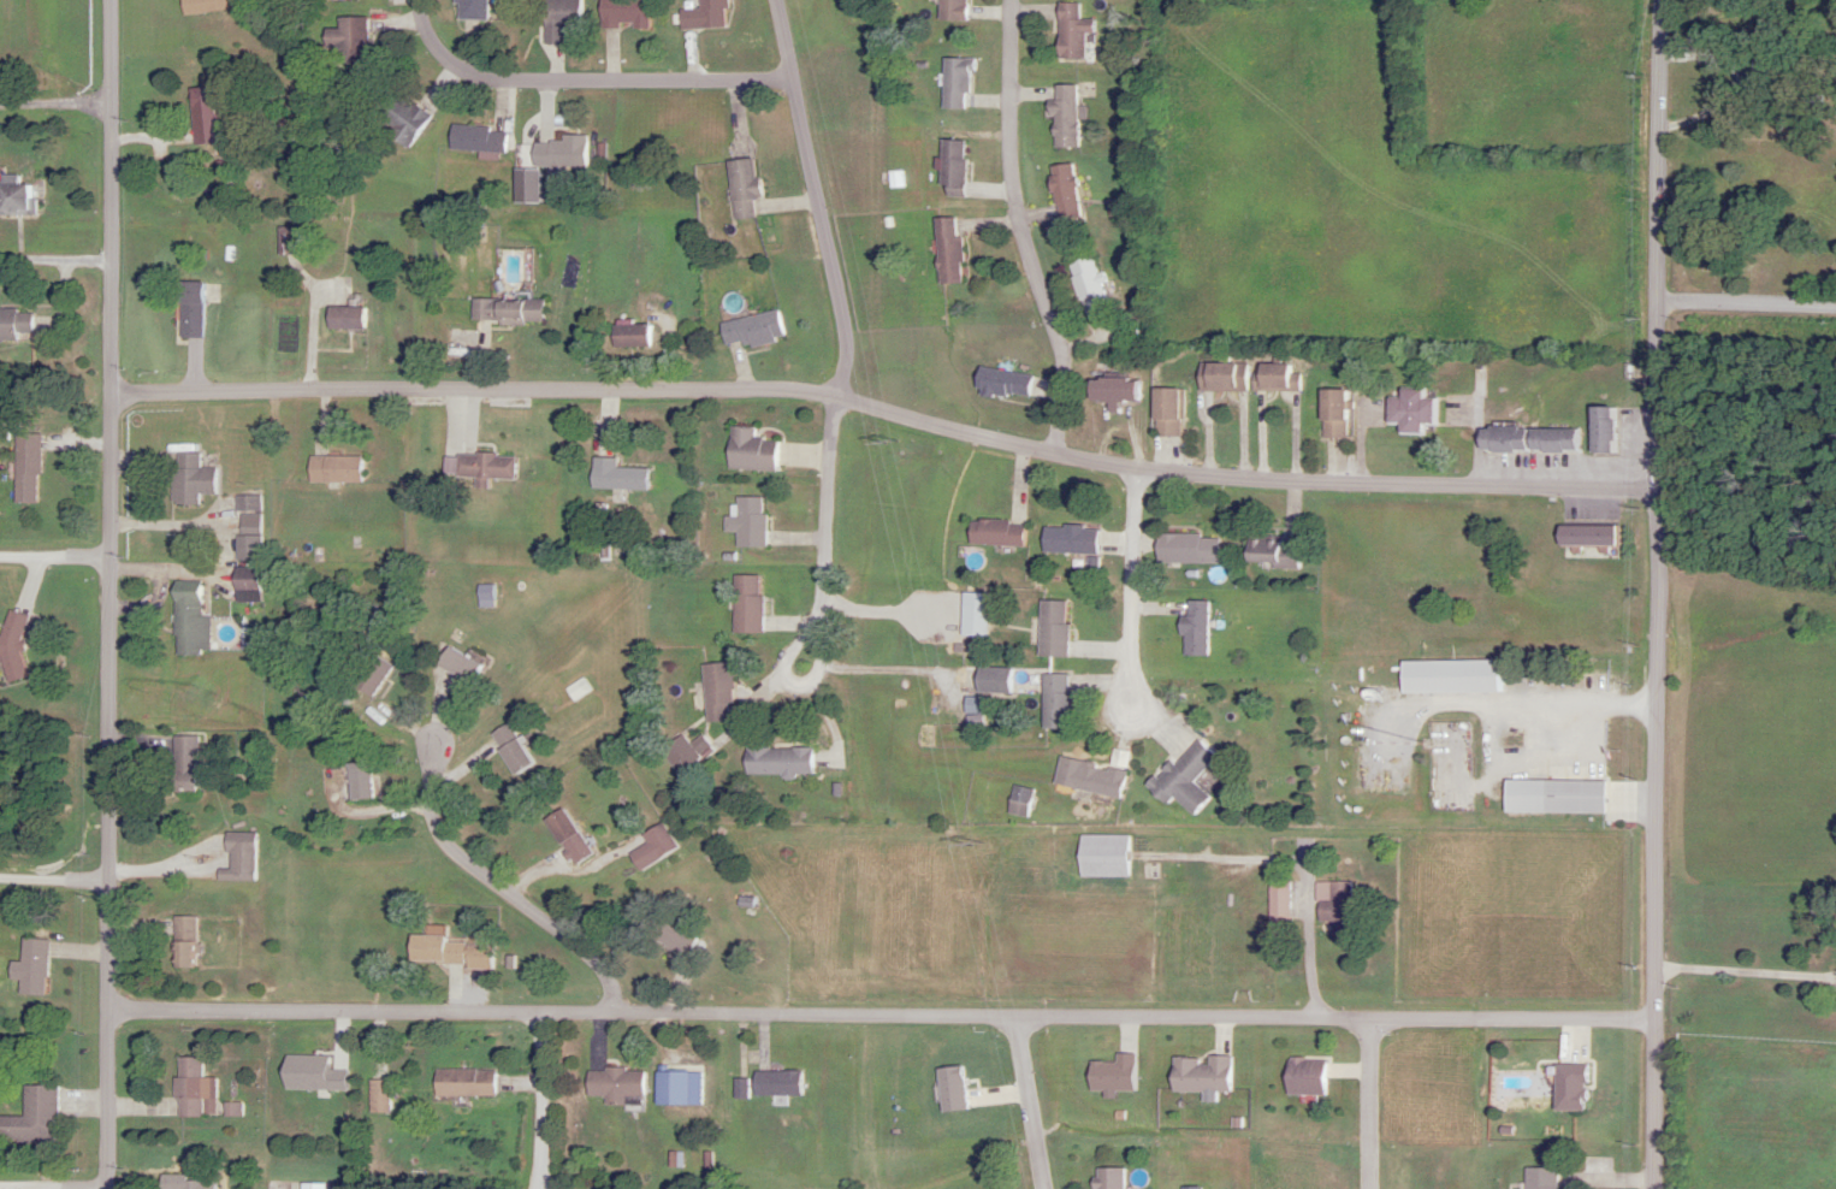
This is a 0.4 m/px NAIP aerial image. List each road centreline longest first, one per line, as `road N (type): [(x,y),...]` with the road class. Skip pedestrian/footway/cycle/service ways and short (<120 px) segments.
road 1 (residential): [(1660,486),(1160,474),(834,400),(759,395),(113,394)]
road 2 (residential): [(108,1012),(1332,1015)]
road 3 (residential): [(109,1188),(114,0)]
road 4 (tertiary): [(1657,1188),(1662,0)]
road 5 (residential): [(1054,455),(1061,350),(1021,238),(1008,152),(1010,0)]
road 6 (residential): [(420,0),(424,30),(458,73),(519,82),(792,77)]
road 7 (residential): [(775,0),(843,321),(847,351),(834,400)]
road 8 (residential): [(782,673),(699,768),(686,800),(780,972),(778,1016)]
road 9 (residential): [(617,1013),(609,978),(585,952),(463,863),(437,832),(434,747)]
road 10 (residential): [(1657,1017),(1412,1023),(1332,1015)]
road 11 (residential): [(1139,471),(1129,706)]
road 12 (residential): [(834,400),(822,610)]
road 13 (residential): [(1657,972),(1835,981)]
road 14 (residential): [(1835,309),(1659,304)]
road 15 (residential): [(541,1013),(549,1075),(544,1188)]
road 16 (residential): [(1018,1018),(1037,1188)]
road 17 (residential): [(1370,1188),(1368,1022)]
road 18 (residential): [(821,622),(793,650),(786,685),(813,684),(822,664)]

